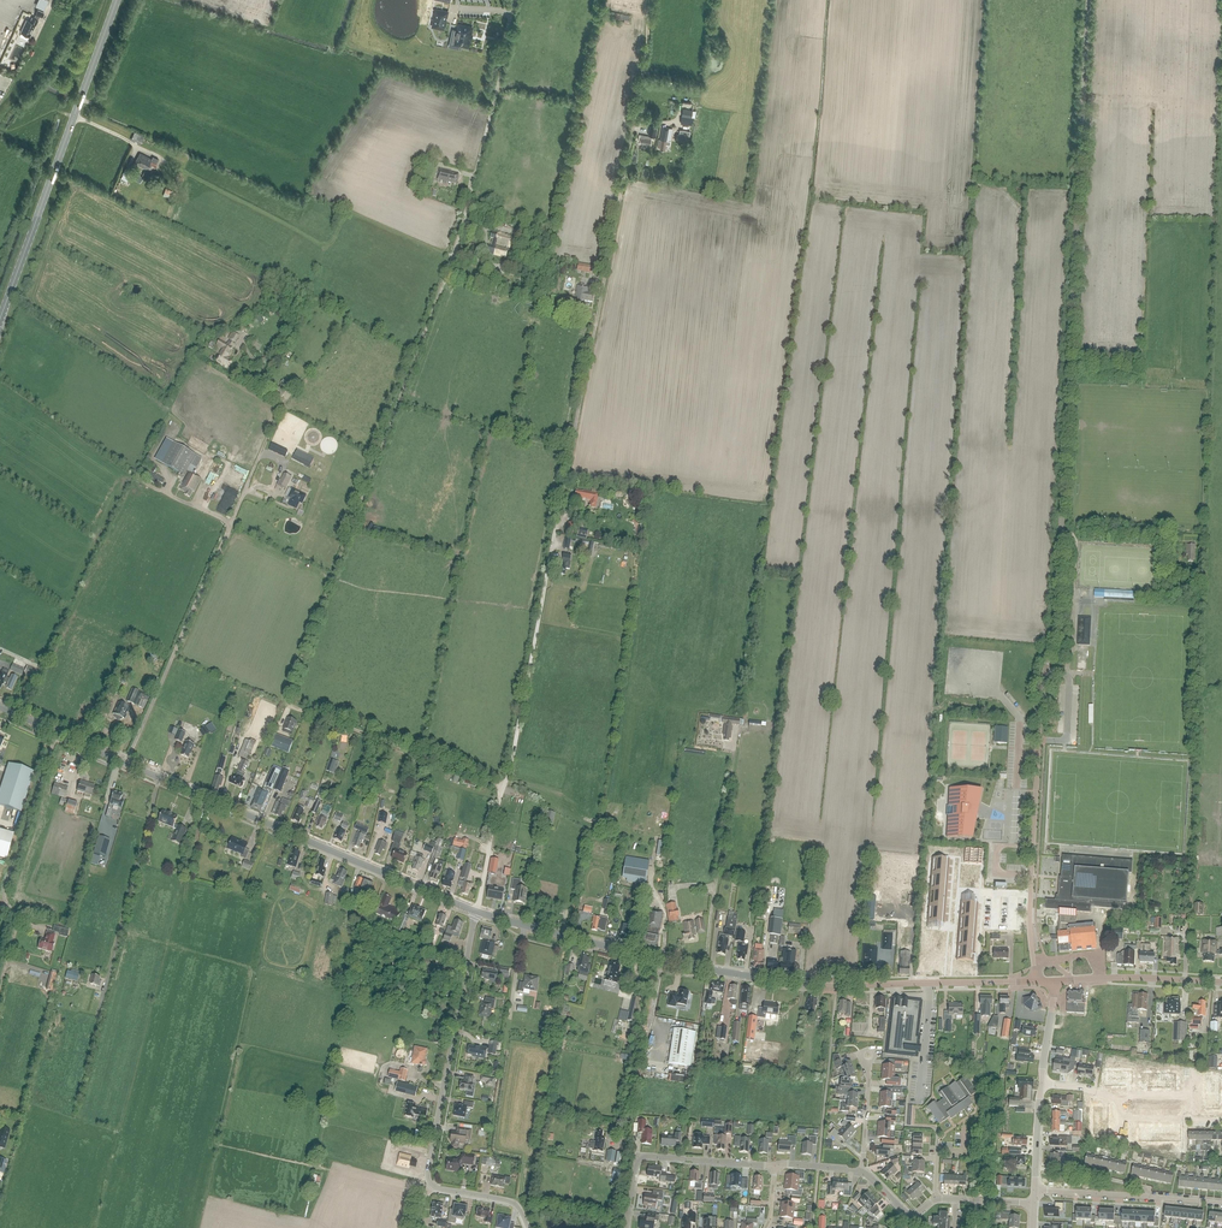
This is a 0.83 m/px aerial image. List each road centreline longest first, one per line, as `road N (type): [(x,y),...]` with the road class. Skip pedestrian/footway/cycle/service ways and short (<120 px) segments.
road 1 (tertiary): [(1035,981),(1029,922),(1040,698),(1057,612),(1088,0)]
road 2 (track): [(648,0),(599,310),(507,778),(498,790)]
road 3 (track): [(498,790),(284,696),(450,260)]
road 4 (secondary): [(476,911),(0,706)]
road 5 (secondary): [(836,986),(660,959),(476,911)]
road 6 (primary): [(0,324),(118,0)]
road 7 (unclassified): [(434,1187),(428,1171),(474,919)]
road 8 (track): [(0,991),(16,931),(10,884),(56,732)]
road 9 (unclassified): [(450,260),(513,0)]
road 10 (track): [(230,524),(283,406),(376,456)]
road 11 (track): [(706,968),(730,758)]
road 12 (residential): [(774,1164),(637,1157),(626,1227)]
road 13 (secondary): [(836,986),(1035,981)]
road 14 (residential): [(1221,1203),(1035,1190)]
road 15 (residential): [(1043,1084),(1084,1088),(1177,1119),(1221,1121)]
road 16 (secondary): [(1053,982),(1221,982)]

